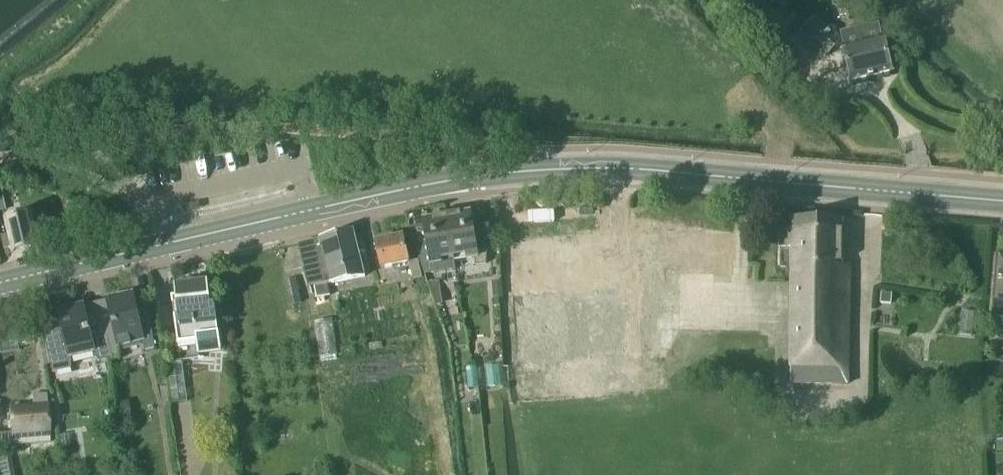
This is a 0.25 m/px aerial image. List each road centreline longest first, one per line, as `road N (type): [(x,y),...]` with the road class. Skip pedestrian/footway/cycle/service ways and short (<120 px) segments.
road 1 (tertiary): [(1002,202),(562,169),(404,189),(155,246)]
road 2 (tertiary): [(155,246),(0,282)]

